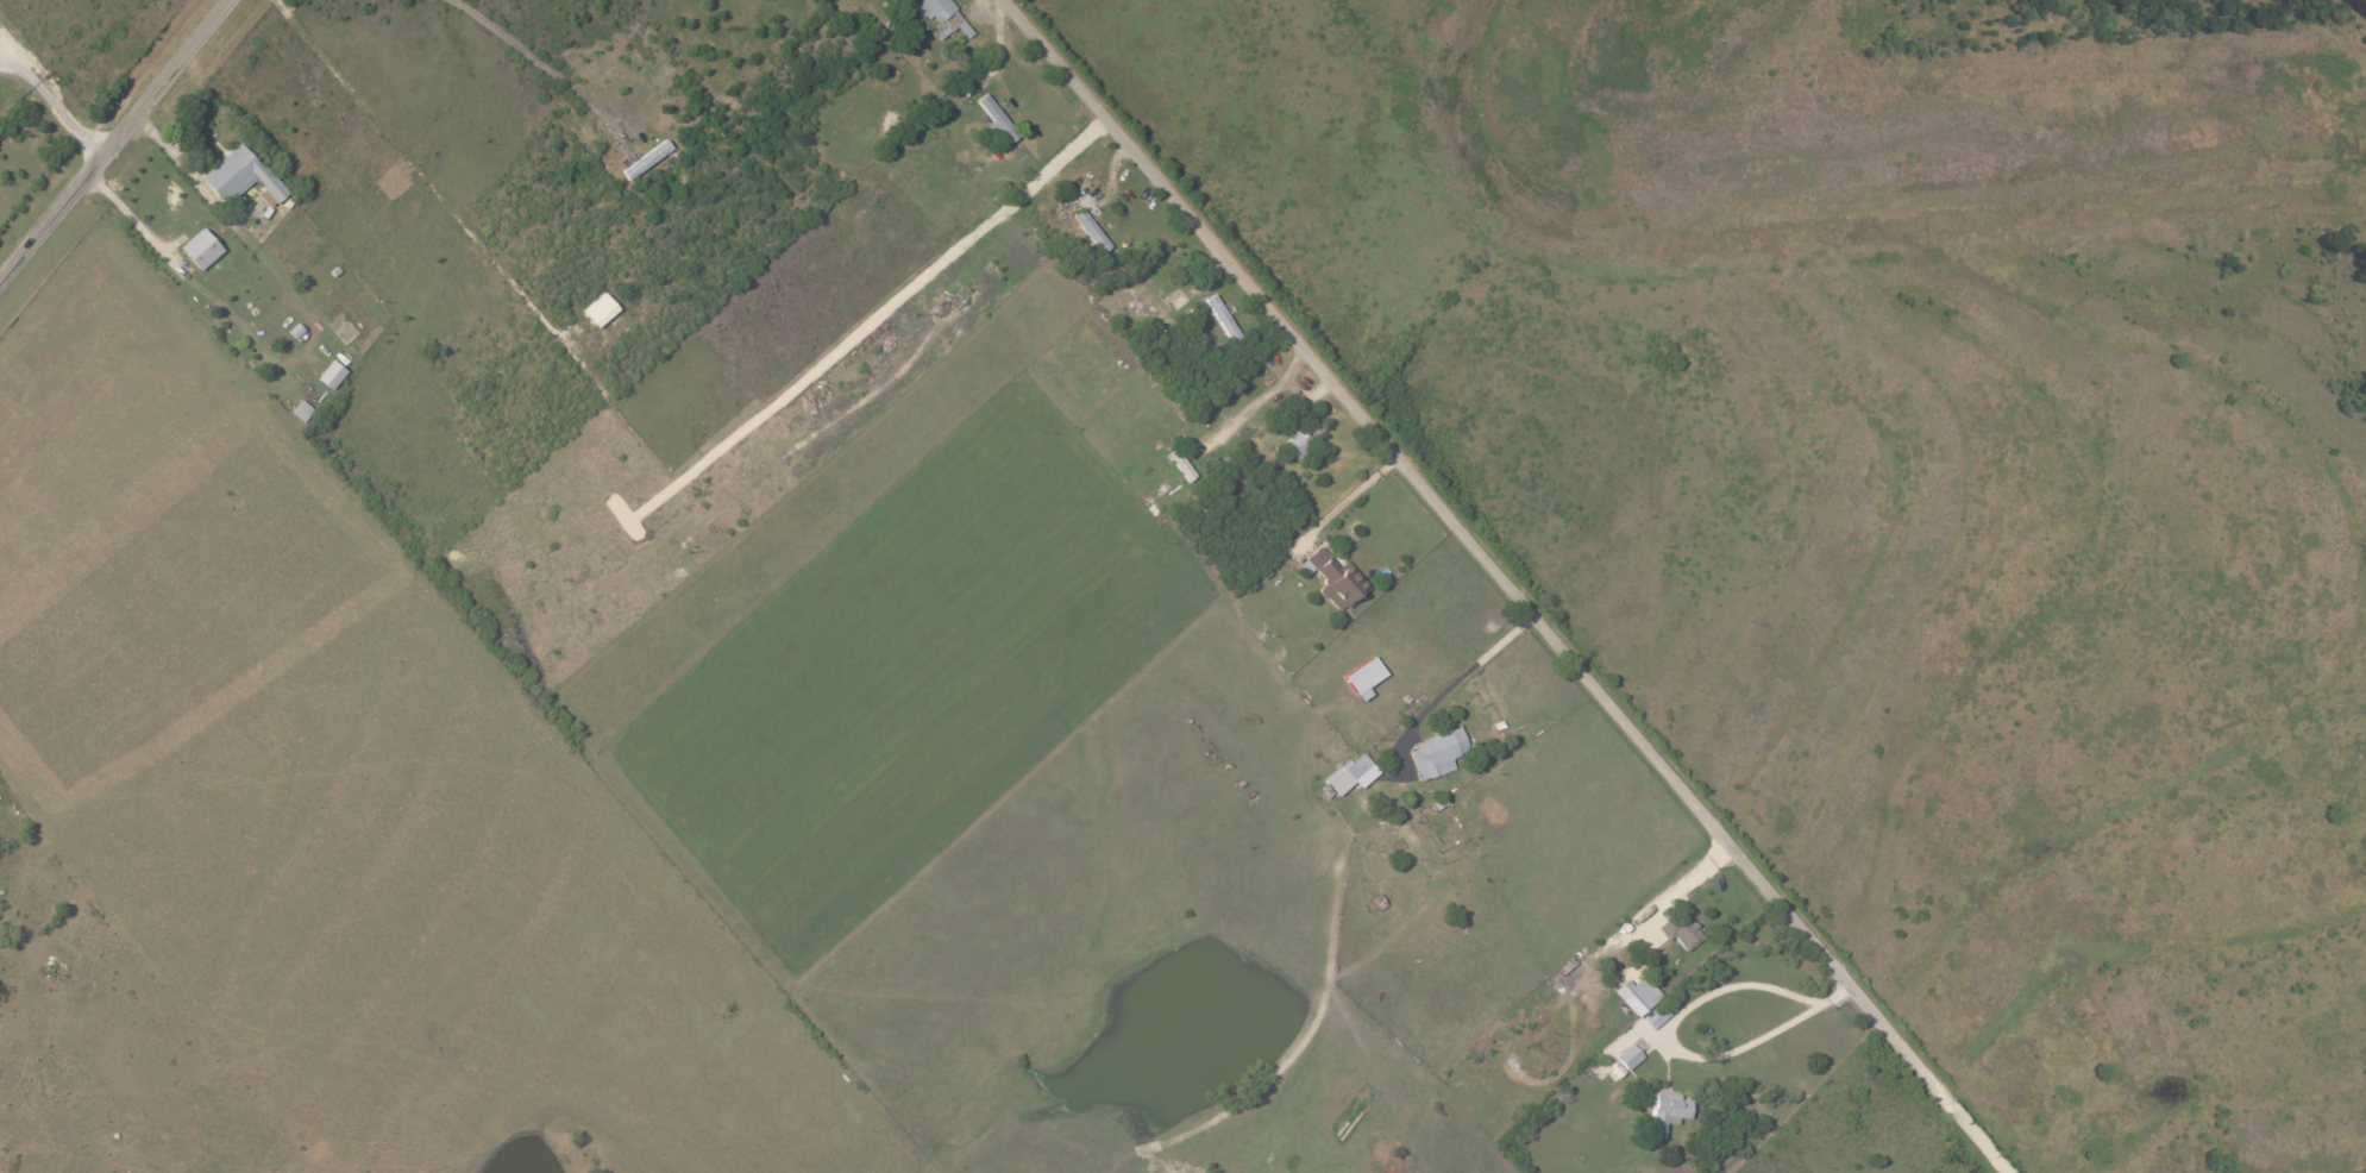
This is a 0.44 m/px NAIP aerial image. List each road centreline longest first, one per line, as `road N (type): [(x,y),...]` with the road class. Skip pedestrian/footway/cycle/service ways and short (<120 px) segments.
road 1 (residential): [(2010,1172),(1004,0)]
road 2 (tertiary): [(0,284),(231,0)]

